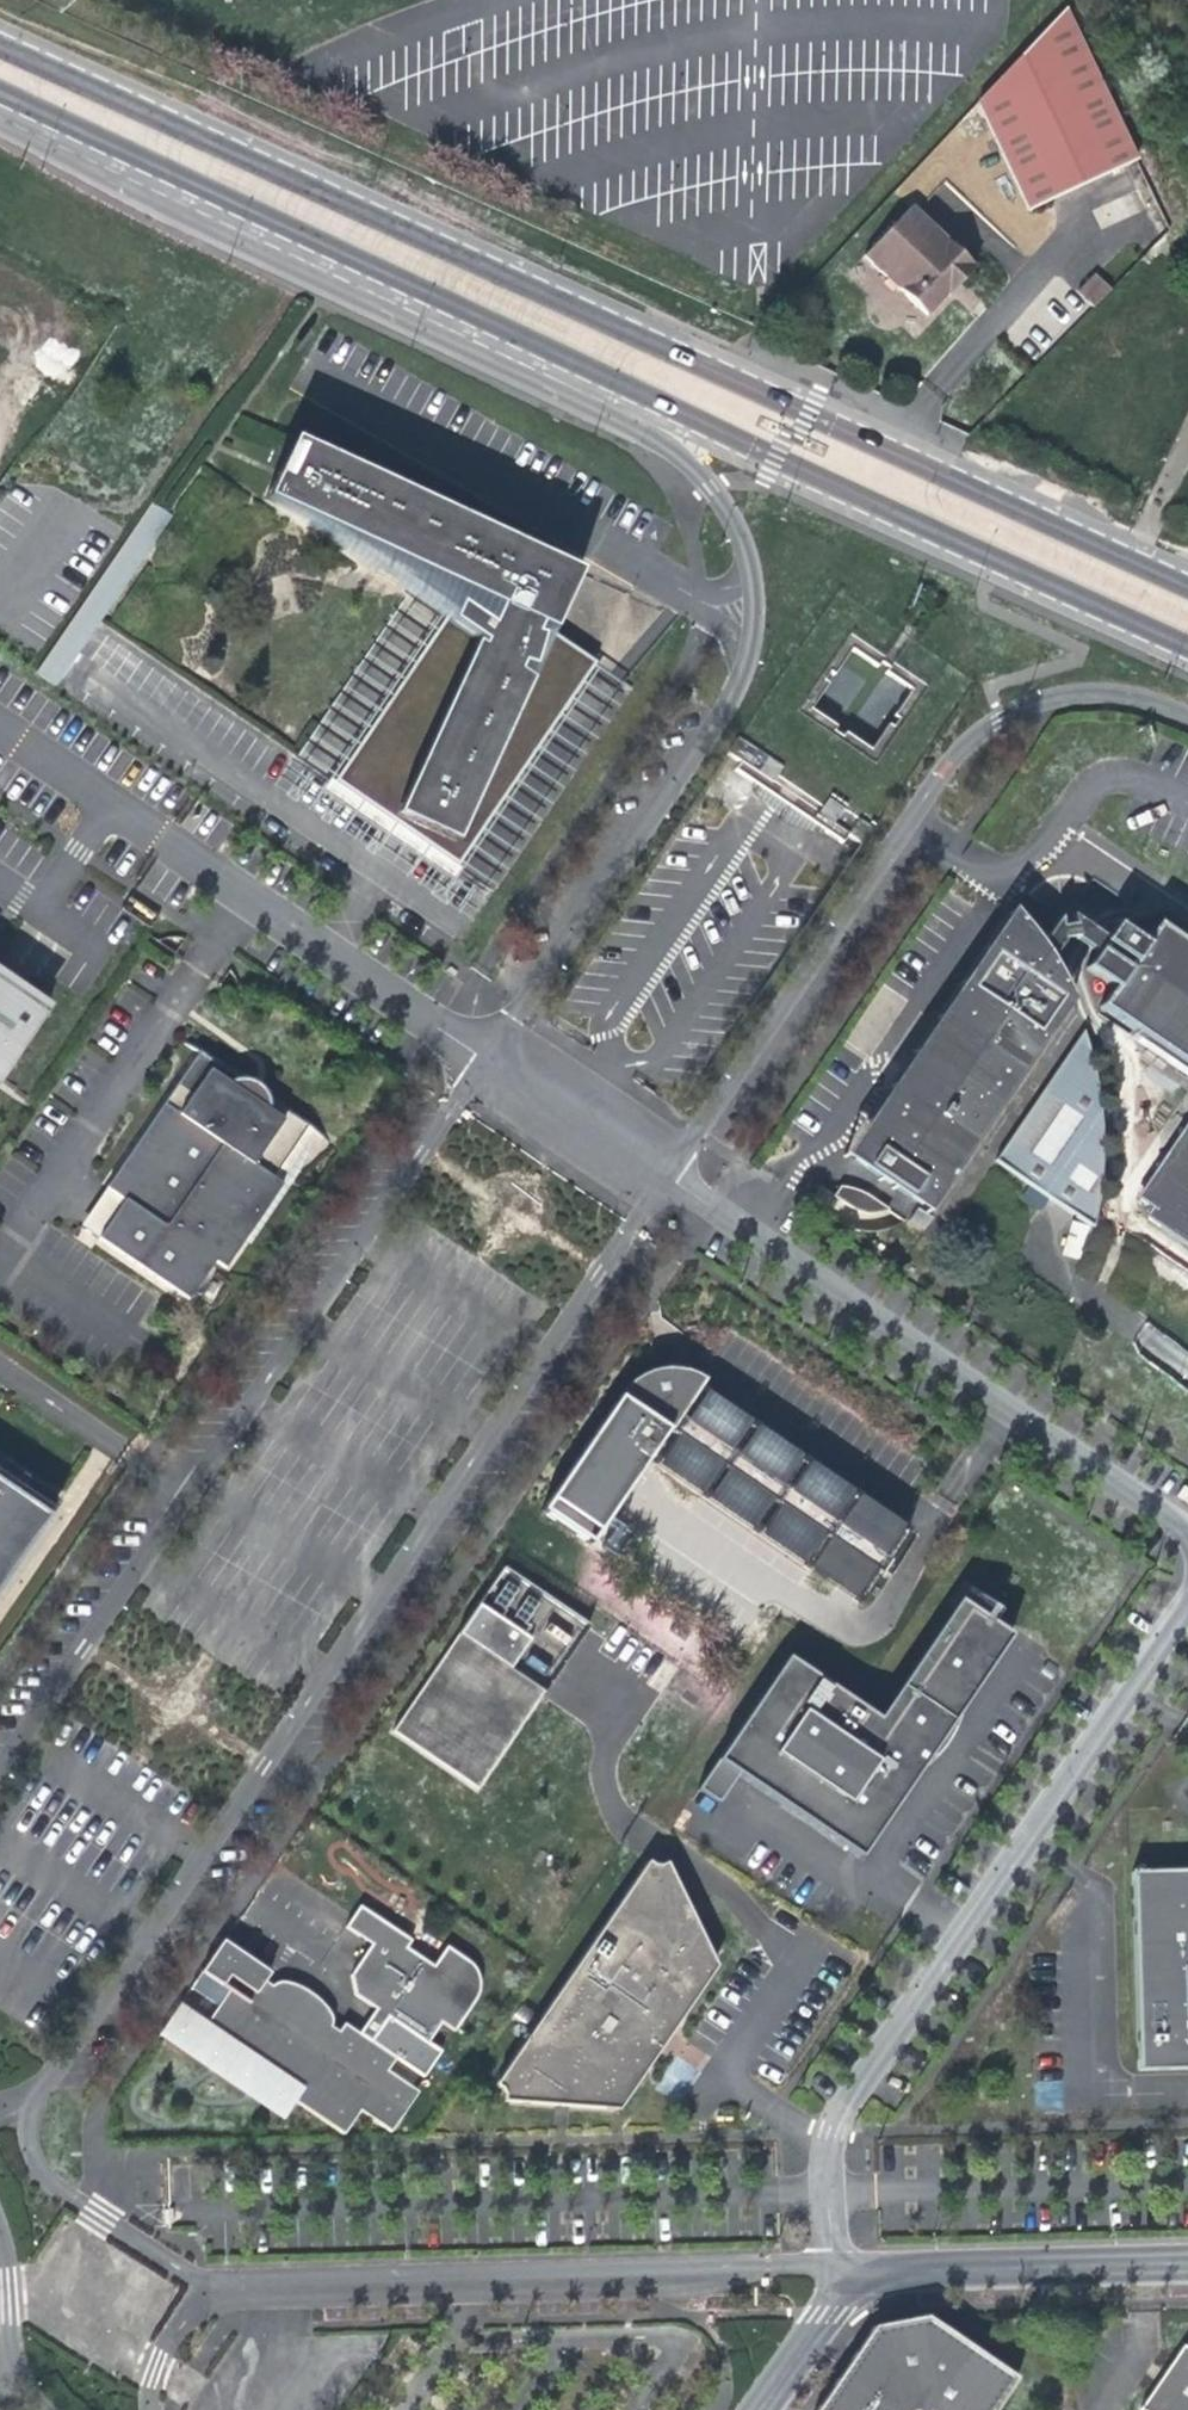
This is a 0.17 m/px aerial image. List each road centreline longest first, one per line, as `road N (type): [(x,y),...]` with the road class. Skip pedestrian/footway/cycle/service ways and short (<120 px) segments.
road 1 (primary): [(0,99),(1187,647)]
road 2 (primary): [(1187,585),(0,46)]
road 3 (residential): [(833,2271),(214,2289)]
road 4 (residential): [(1187,2261),(833,2271)]
road 5 (residential): [(833,2271),(829,2315),(763,2409)]

